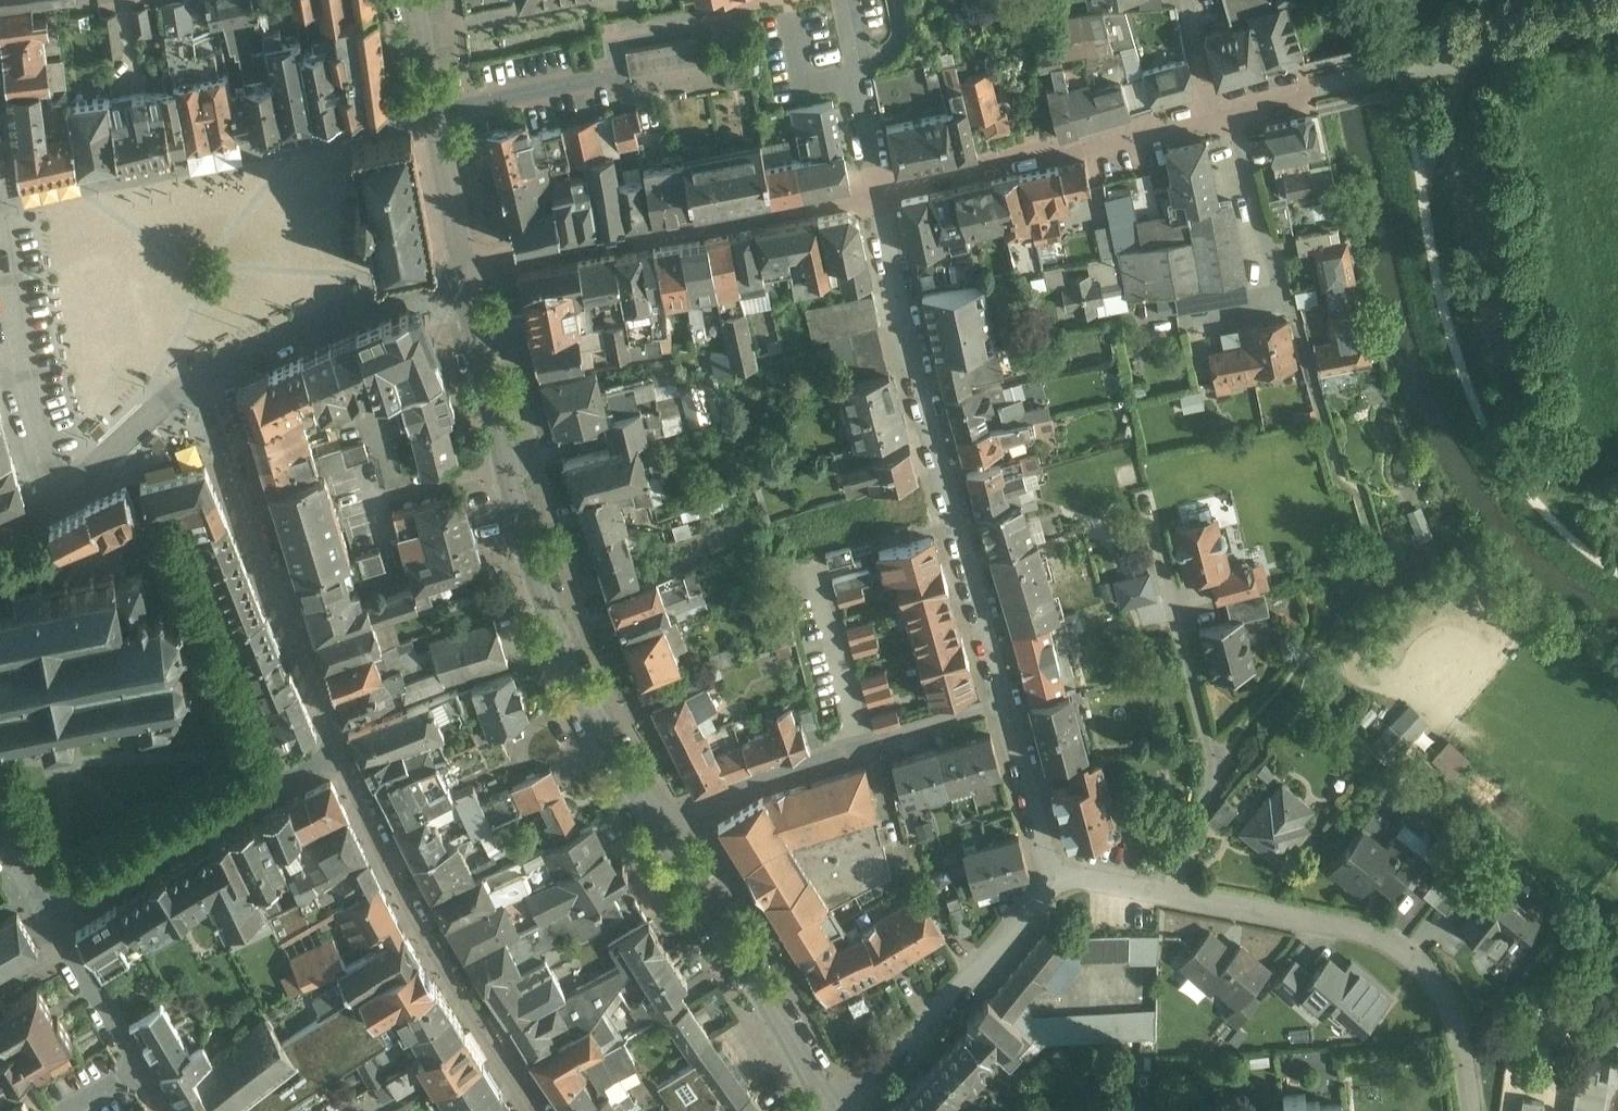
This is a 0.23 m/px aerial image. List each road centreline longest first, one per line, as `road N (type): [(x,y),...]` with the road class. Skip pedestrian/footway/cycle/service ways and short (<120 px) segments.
road 1 (residential): [(665,822),(604,727),(542,582),(465,262)]
road 2 (residential): [(1004,705),(924,413),(877,192)]
road 3 (residential): [(1472,1110),(1450,1006),(1411,958),(1351,929),(1158,891)]
road 4 (residential): [(465,262),(877,192)]
road 5 (residential): [(537,1110),(418,929),(337,753)]
road 6 (residential): [(1158,891),(1218,774),(1149,505)]
road 7 (residential): [(337,753),(196,382)]
road 8 (residential): [(1233,110),(877,192)]
road 9 (residential): [(1004,705),(802,765),(665,822)]
road 10 (residential): [(48,920),(337,753)]
road 11 (residential): [(833,1110),(665,822)]
road 12 (residential): [(1053,877),(982,967),(843,1110)]
road 13 (residential): [(435,113),(606,76),(621,36),(711,19)]
road 14 (residential): [(196,382),(465,262)]
road 15 (unclassified): [(1331,87),(1617,18)]
road 16 (residential): [(1233,110),(1277,303),(1198,323)]
road 17 (residential): [(0,242),(53,504)]
road 18 (residential): [(48,920),(167,1110)]
road 19 (residential): [(877,192),(847,0)]
road 20 (residential): [(53,504),(196,382)]
road 21 (residential): [(1053,877),(1004,705)]
road 22 (residential): [(465,262),(435,113)]

